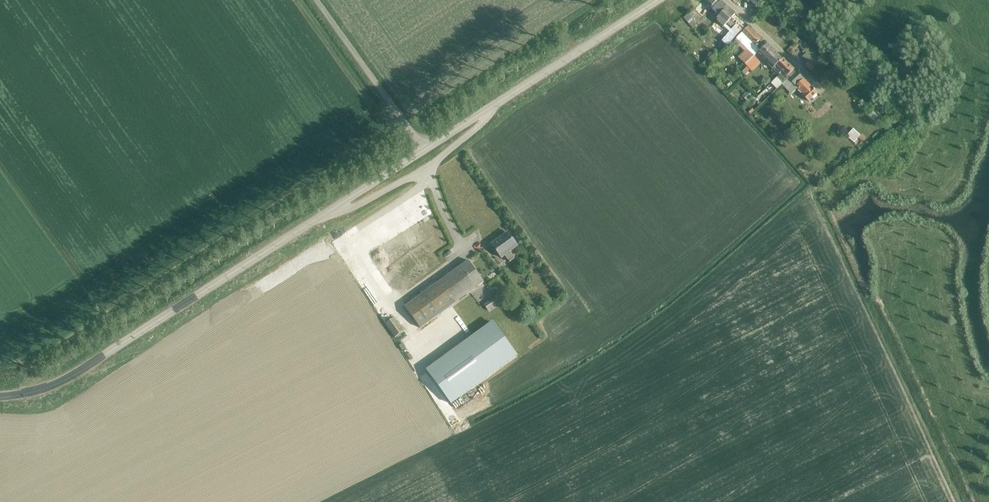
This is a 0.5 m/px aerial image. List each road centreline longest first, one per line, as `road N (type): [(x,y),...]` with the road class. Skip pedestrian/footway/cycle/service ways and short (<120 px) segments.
road 1 (unclassified): [(0,396),(40,390),(76,372),(659,0)]
road 2 (track): [(317,0),(424,149)]
road 3 (residential): [(823,92),(728,0)]

